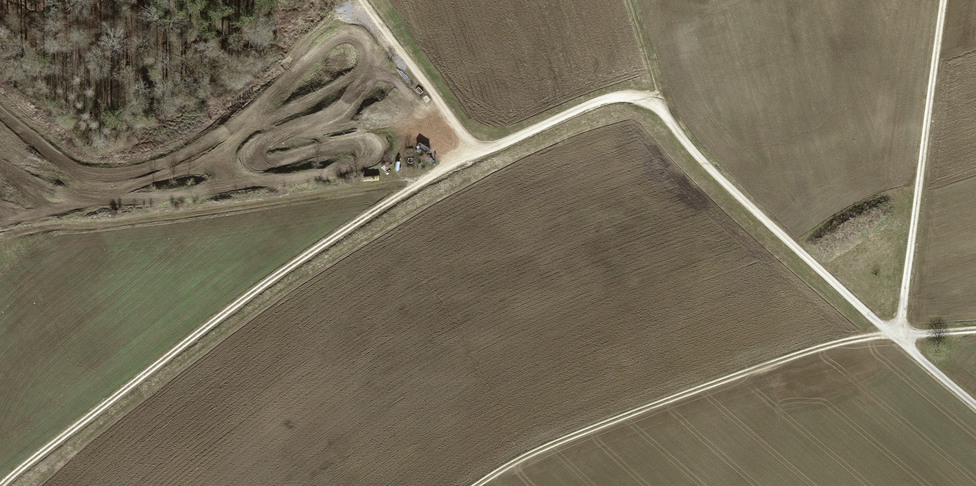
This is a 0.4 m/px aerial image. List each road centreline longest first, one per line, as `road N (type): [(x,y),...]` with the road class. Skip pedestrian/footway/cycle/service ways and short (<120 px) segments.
road 1 (track): [(9,485),(223,317),(393,199),(638,85),(905,335)]
road 2 (track): [(905,335),(857,337),(601,422),(478,485)]
road 3 (track): [(905,335),(953,0)]
road 4 (track): [(483,153),(368,0)]

